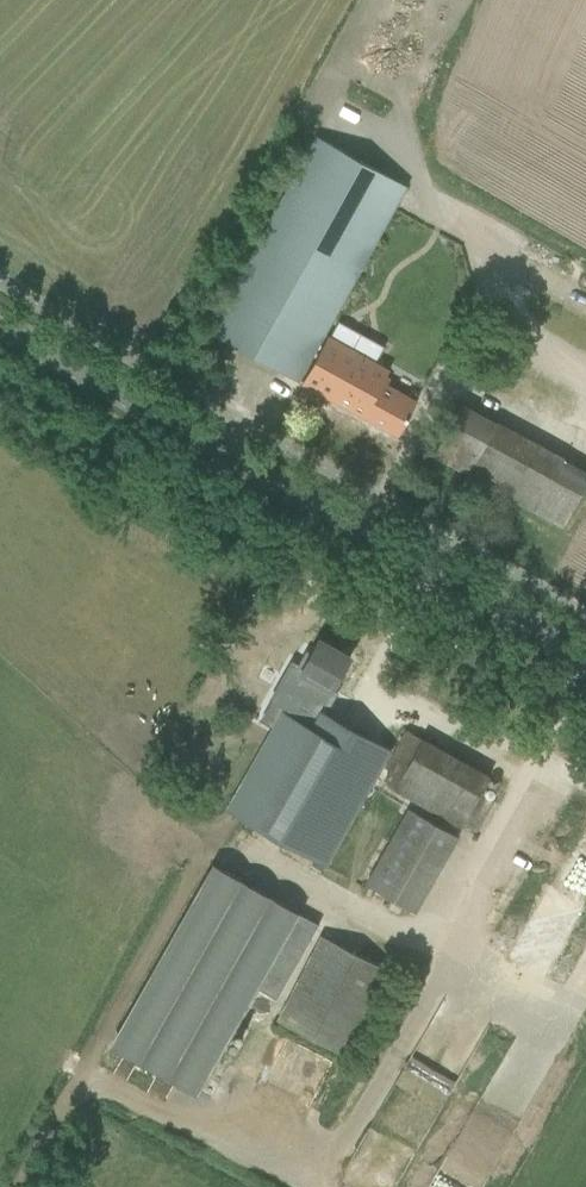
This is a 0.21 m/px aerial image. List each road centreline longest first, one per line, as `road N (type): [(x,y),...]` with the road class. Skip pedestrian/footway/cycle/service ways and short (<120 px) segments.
road 1 (tertiary): [(585,652),(0,320)]

